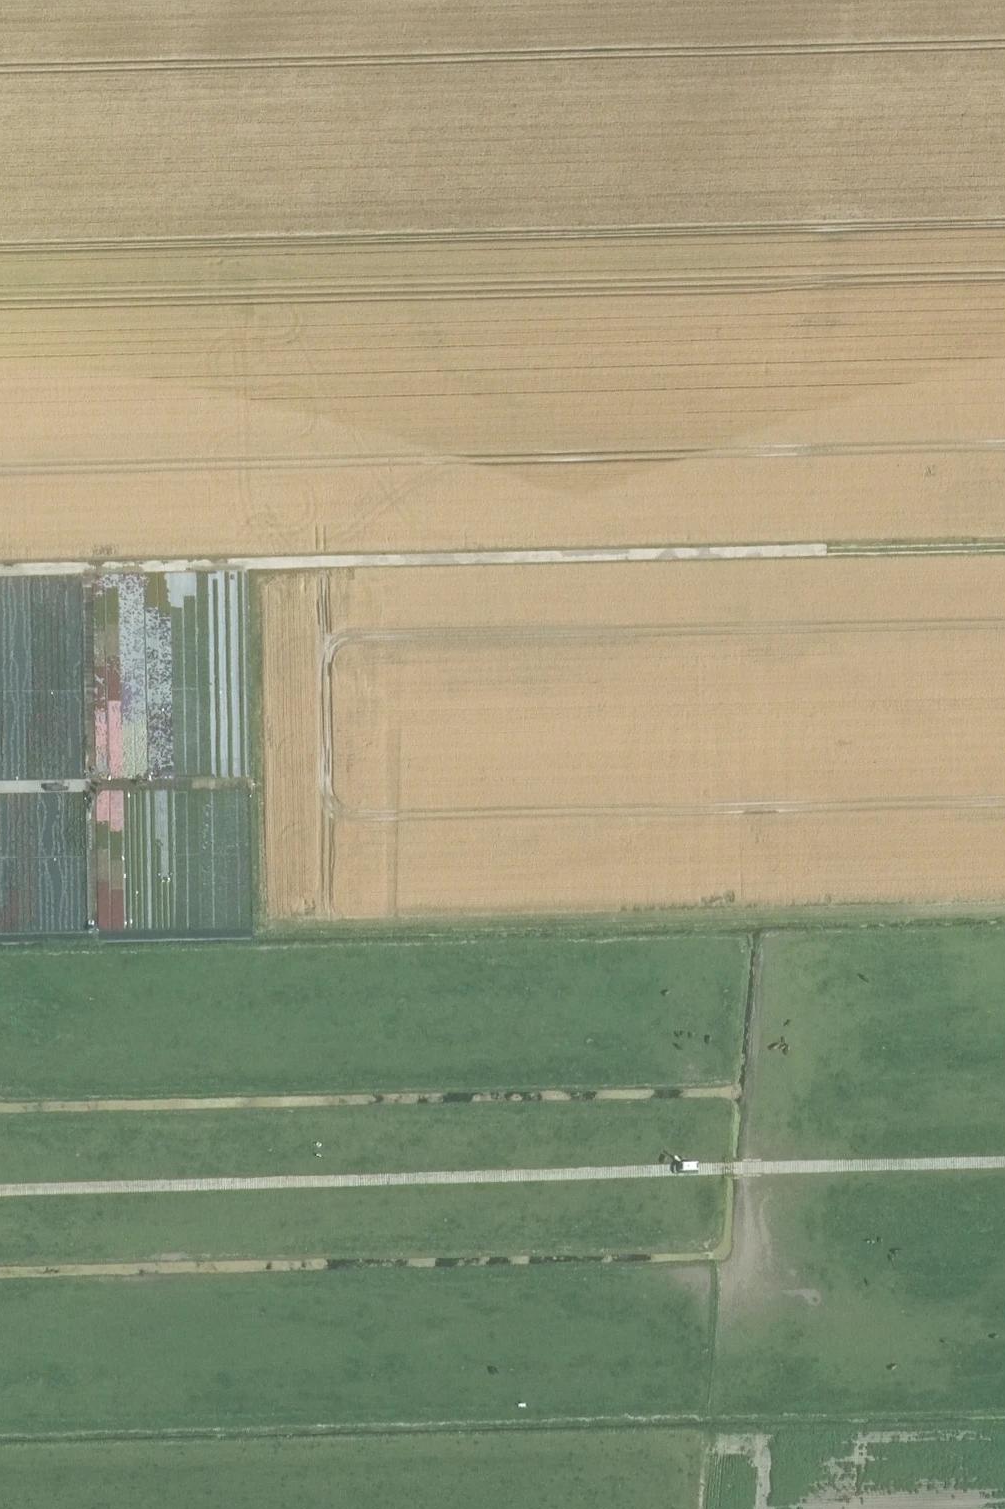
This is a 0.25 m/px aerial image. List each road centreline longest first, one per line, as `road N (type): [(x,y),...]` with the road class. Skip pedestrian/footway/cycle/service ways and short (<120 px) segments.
road 1 (track): [(1004,1168),(753,1168),(0,1193)]
road 2 (track): [(0,571),(1004,551)]

